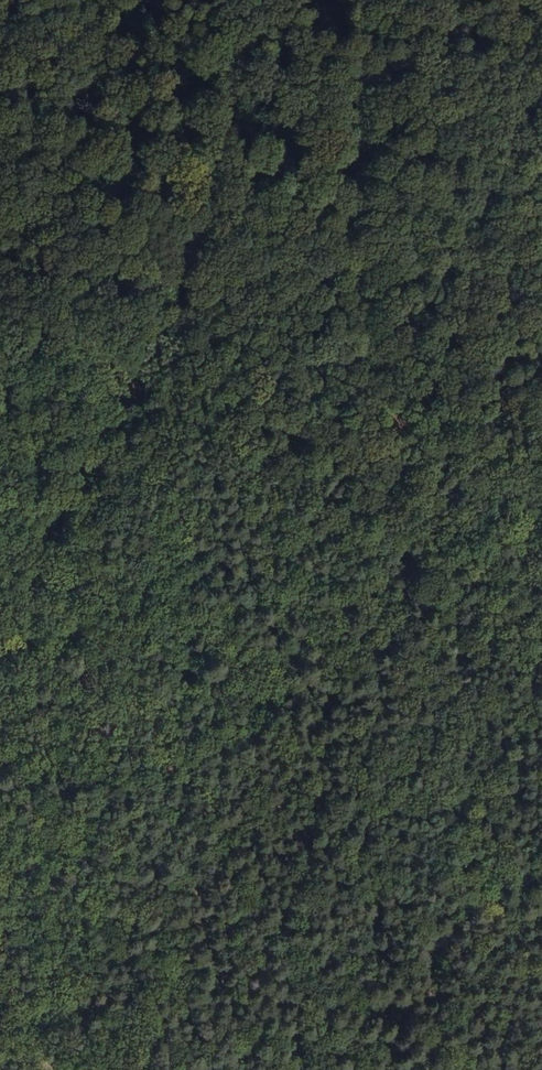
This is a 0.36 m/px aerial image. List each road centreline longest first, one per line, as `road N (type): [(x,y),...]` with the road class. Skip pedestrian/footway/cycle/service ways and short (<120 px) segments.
road 1 (track): [(541,185),(134,389)]
road 2 (track): [(134,389),(51,551),(0,700)]
road 3 (track): [(0,917),(61,1069)]

